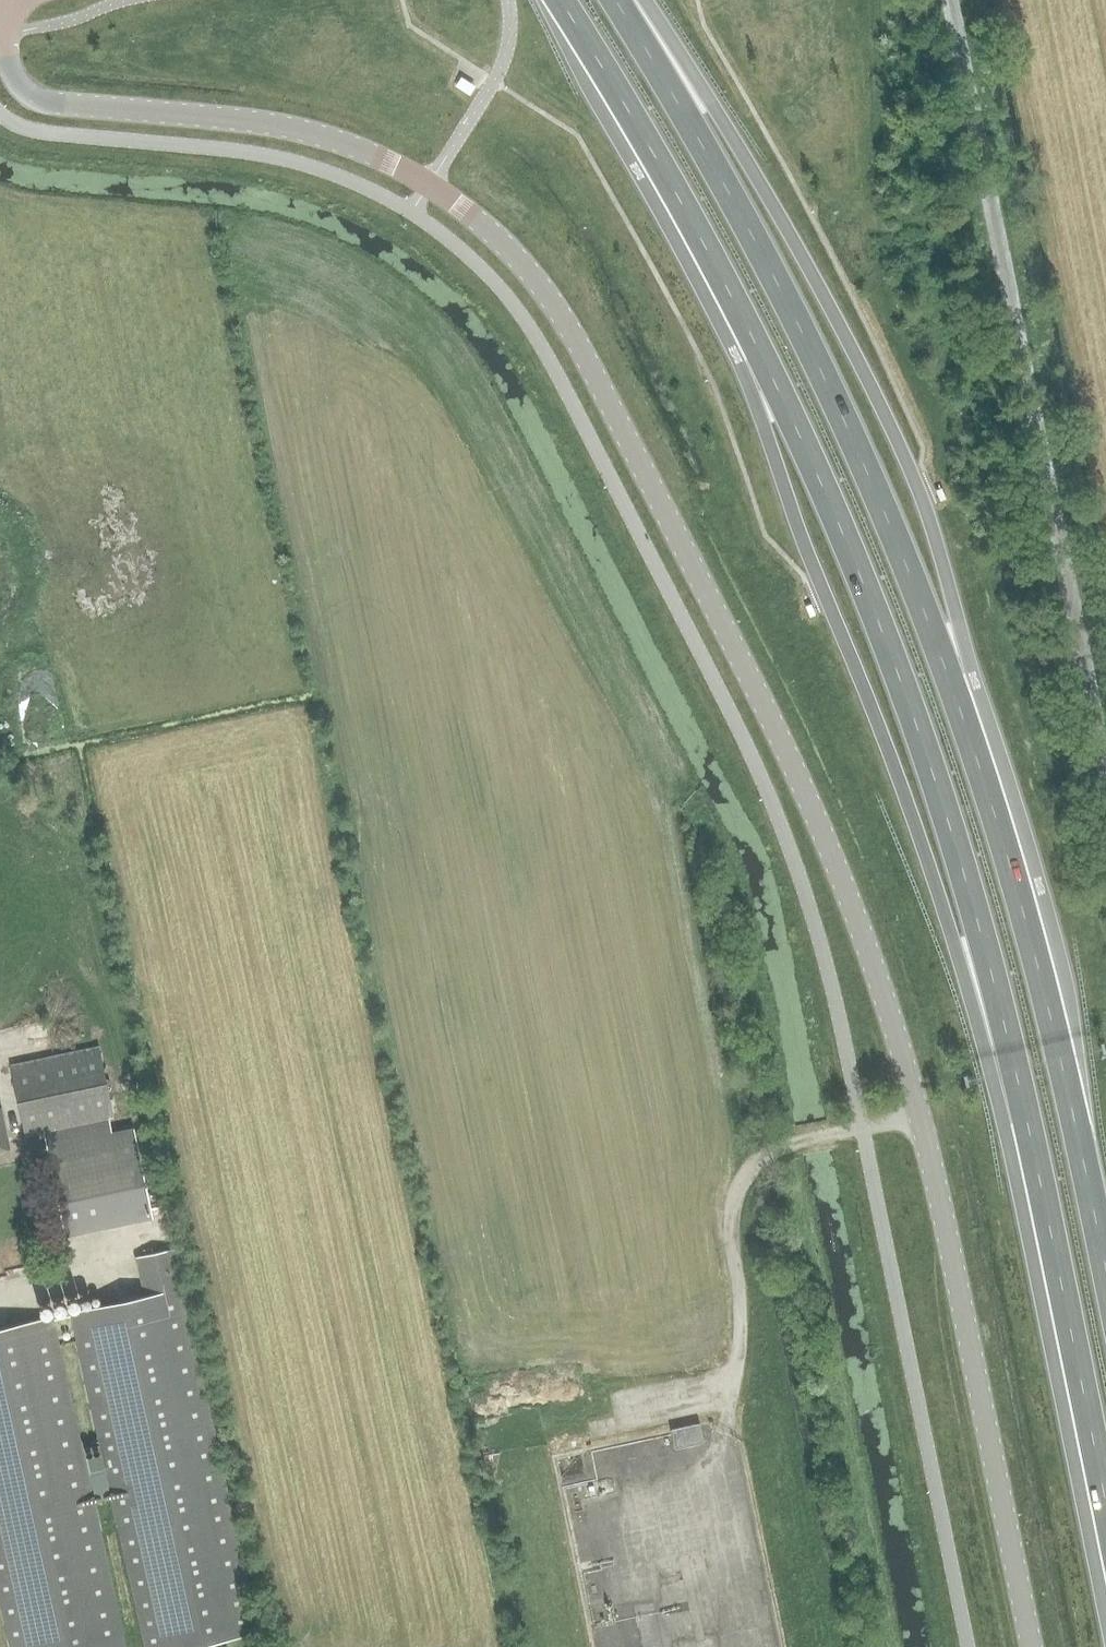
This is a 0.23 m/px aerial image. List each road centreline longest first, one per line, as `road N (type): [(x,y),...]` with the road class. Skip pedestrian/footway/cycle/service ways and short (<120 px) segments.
road 1 (unclassified): [(4,0),(11,63),(36,97),(280,125),(374,157),(471,217),(569,318),(788,753),(851,906),(922,1117),(1031,1646)]
road 2 (trunk): [(559,0),(750,333),(881,630),(950,828),(1010,1048),(1105,1503)]
road 3 (trunk): [(1105,1275),(1036,958),(951,683),(802,333),(615,0)]
road 4 (unclassified): [(1105,774),(950,0)]

